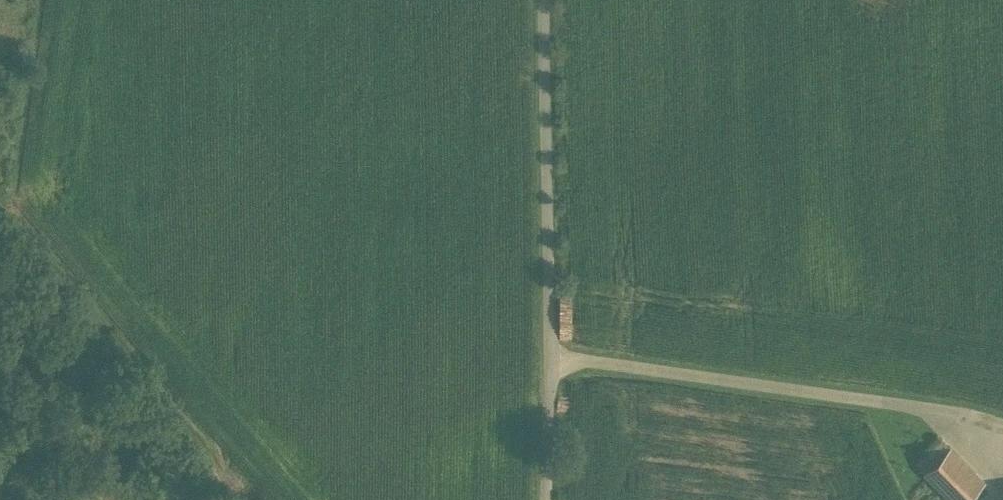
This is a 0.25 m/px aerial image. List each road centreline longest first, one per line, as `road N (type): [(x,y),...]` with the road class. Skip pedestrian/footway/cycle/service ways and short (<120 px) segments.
road 1 (track): [(548,499),(545,0)]
road 2 (track): [(550,358),(597,356),(892,401),(1002,433)]
road 3 (track): [(255,499),(109,321),(0,207)]

